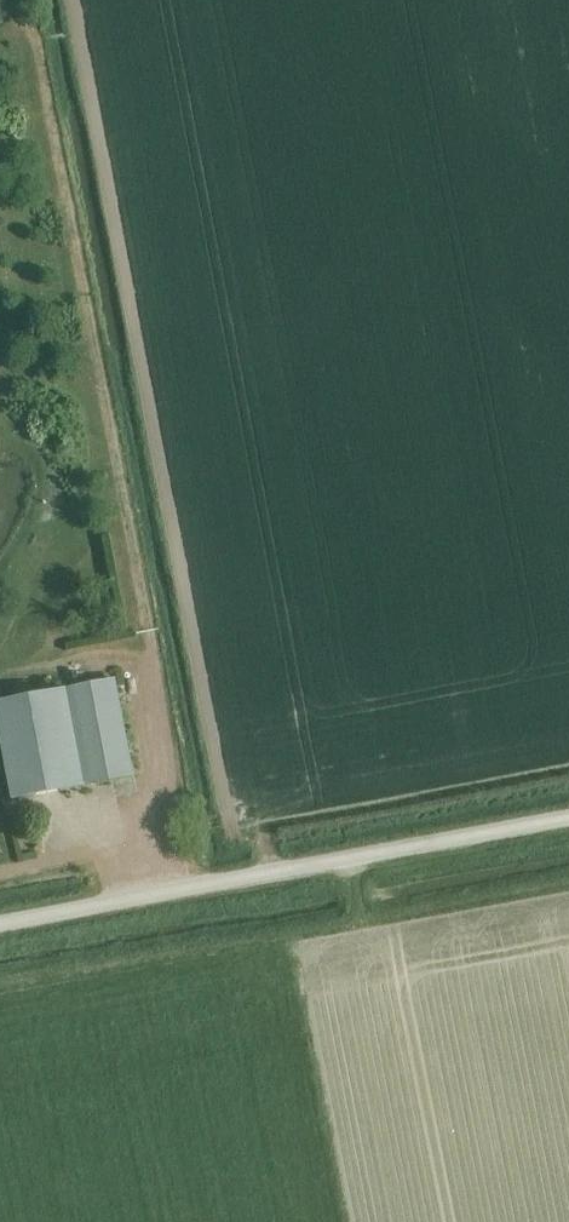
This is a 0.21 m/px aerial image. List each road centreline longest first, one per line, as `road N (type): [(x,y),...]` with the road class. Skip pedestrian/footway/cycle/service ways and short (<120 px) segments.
road 1 (unclassified): [(0,926),(568,818)]

